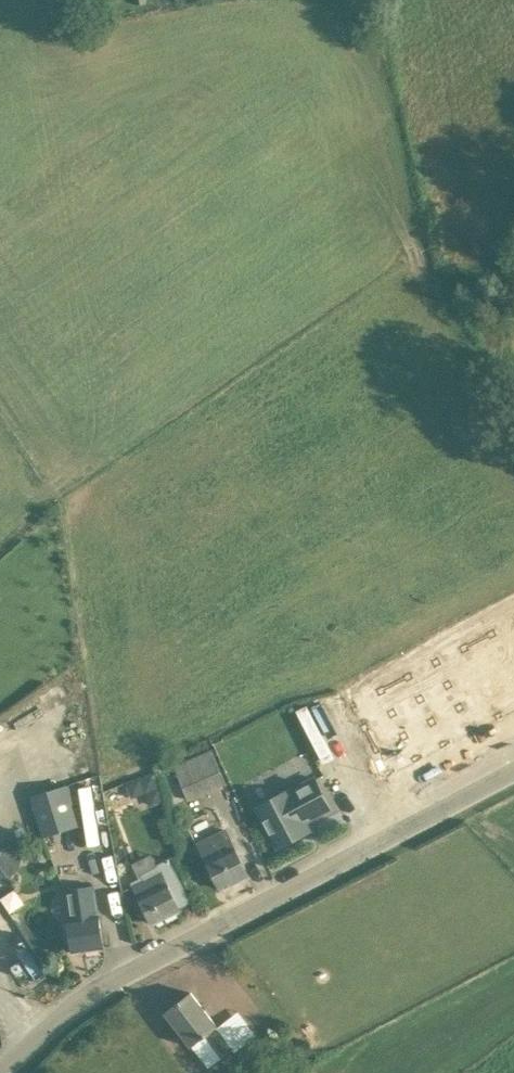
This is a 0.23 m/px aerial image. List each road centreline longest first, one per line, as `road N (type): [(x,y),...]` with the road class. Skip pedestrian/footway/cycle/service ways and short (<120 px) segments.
road 1 (unclassified): [(513,779),(88,994),(0,1070)]

